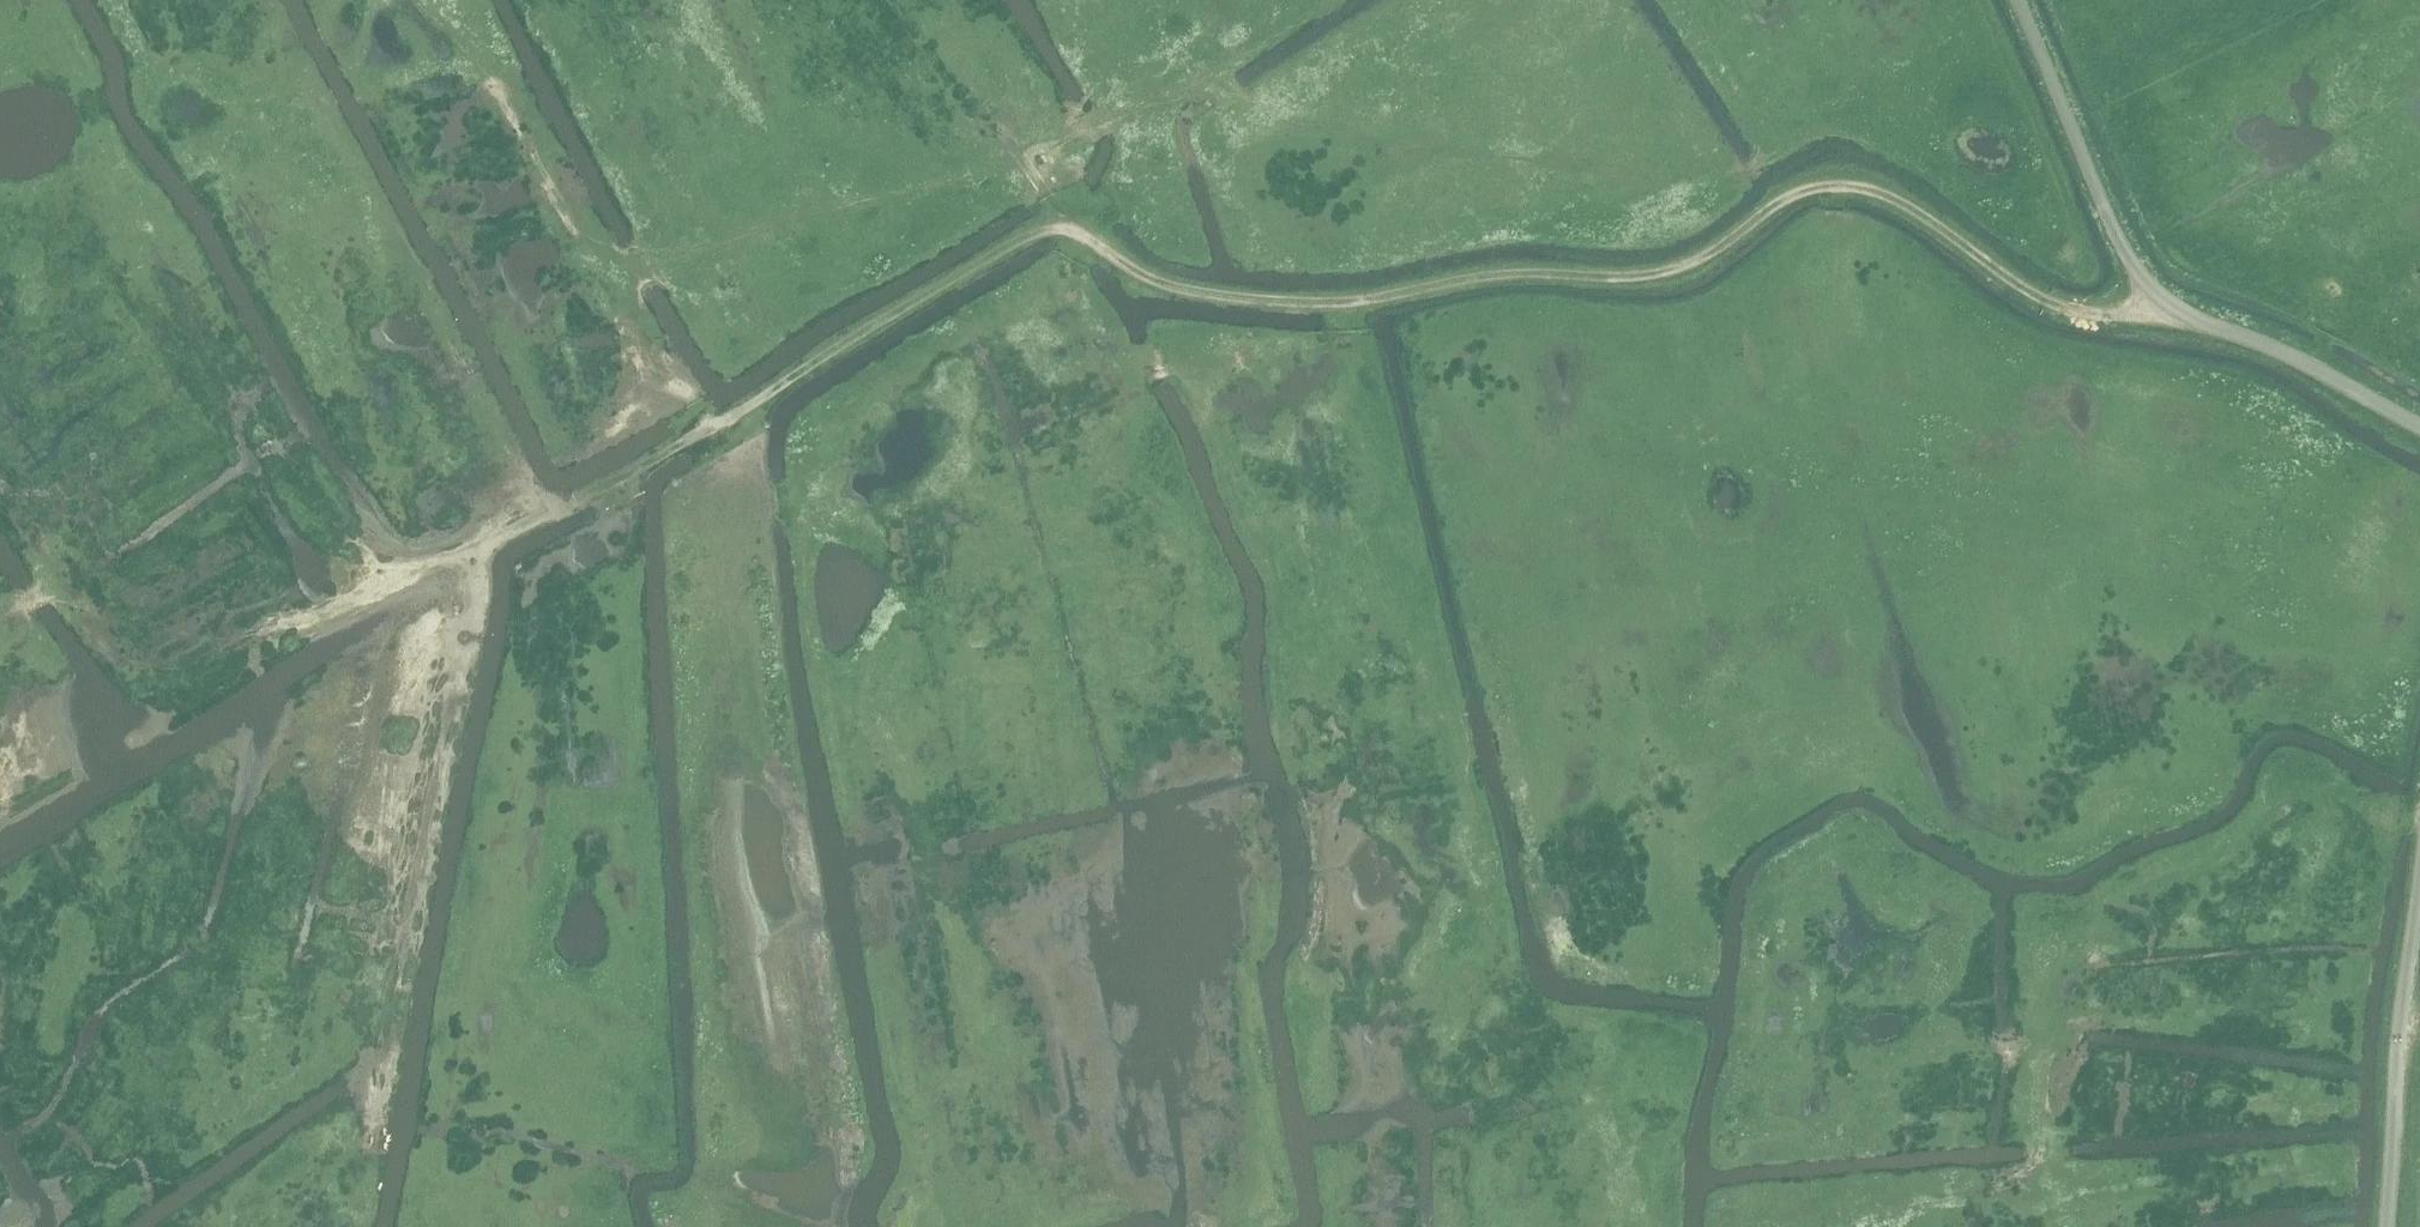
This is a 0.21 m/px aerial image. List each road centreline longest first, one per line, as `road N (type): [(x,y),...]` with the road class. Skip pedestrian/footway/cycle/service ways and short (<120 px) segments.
road 1 (track): [(497,543),(769,394),(1031,237),(1069,230),(1101,242),(1136,271),(1203,296),(1357,302),(1550,274),(1650,277),(1707,257),(1801,194),(1829,186),(1911,211),(2051,307),(2107,320),(2168,309)]
road 2 (unclassified): [(2419,428),(2334,379),(2168,309),(2132,270),(2012,0)]
road 3 (unclassified): [(2392,1226),(2406,983),(2419,902)]

